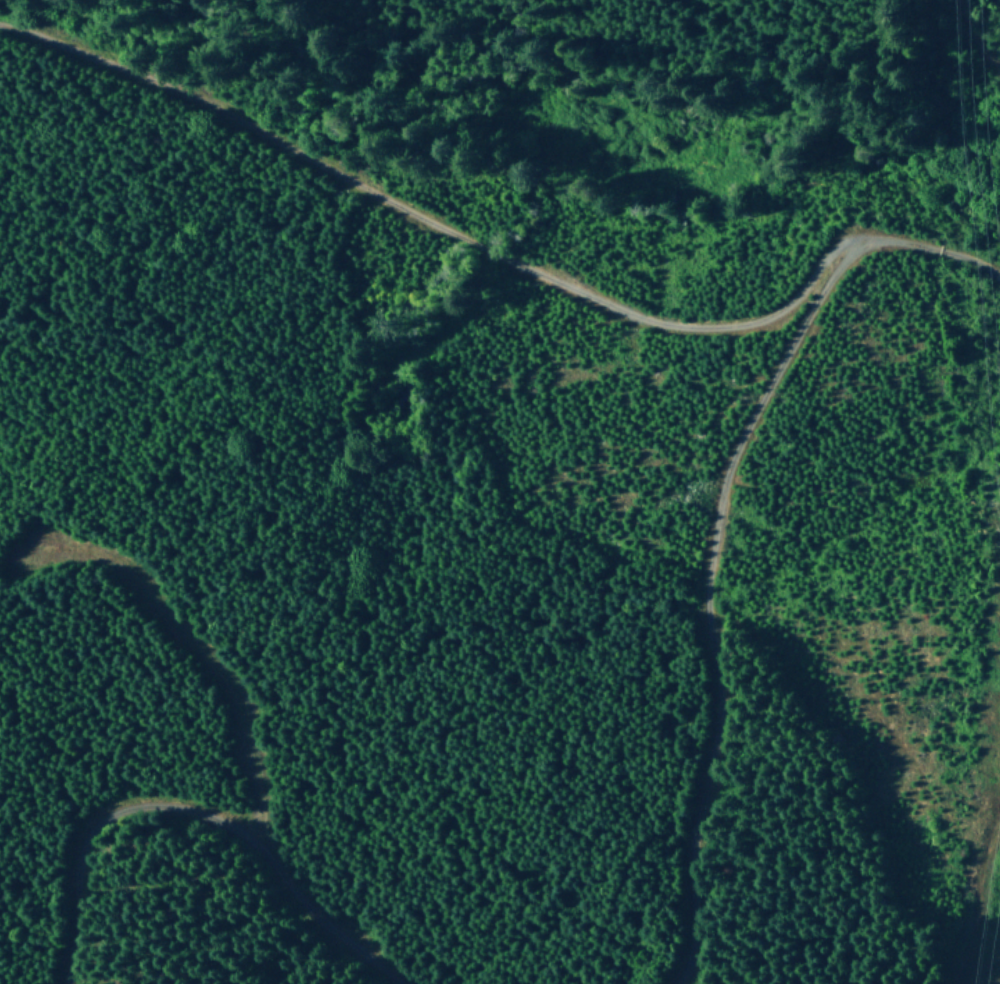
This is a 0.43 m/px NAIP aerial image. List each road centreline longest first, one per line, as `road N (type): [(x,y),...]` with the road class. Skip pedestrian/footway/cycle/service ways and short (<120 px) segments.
road 1 (residential): [(999,343),(770,274),(582,280)]

